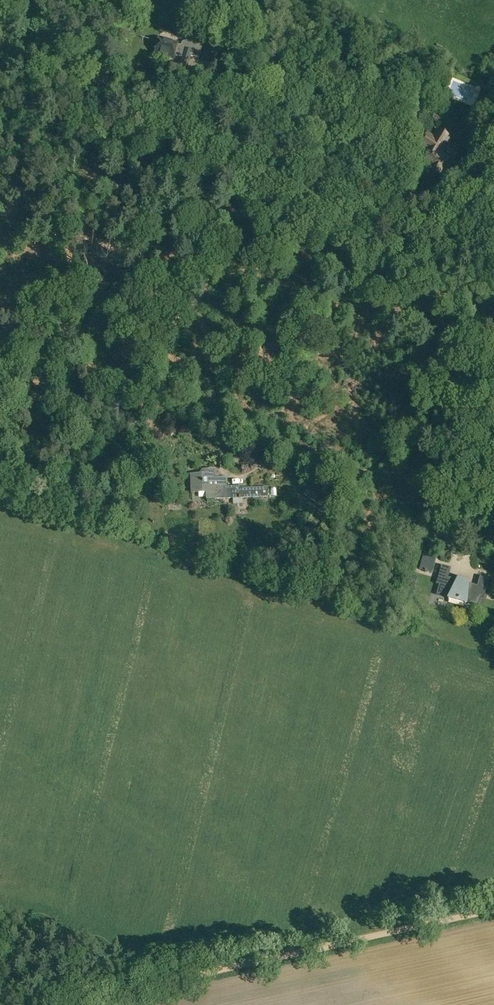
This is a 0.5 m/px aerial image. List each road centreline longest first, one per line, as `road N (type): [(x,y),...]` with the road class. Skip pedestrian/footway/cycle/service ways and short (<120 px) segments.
road 1 (track): [(68,1004),(493,909)]
road 2 (track): [(493,325),(131,97)]
road 3 (track): [(482,317),(381,464),(363,474),(283,453),(240,478),(221,469)]
road 4 (track): [(415,132),(413,95),(362,78),(131,97)]
road 5 (track): [(482,317),(474,408),(445,540),(455,561)]
road 6 (track): [(131,97),(23,0)]
road 7 (track): [(0,107),(131,97)]

